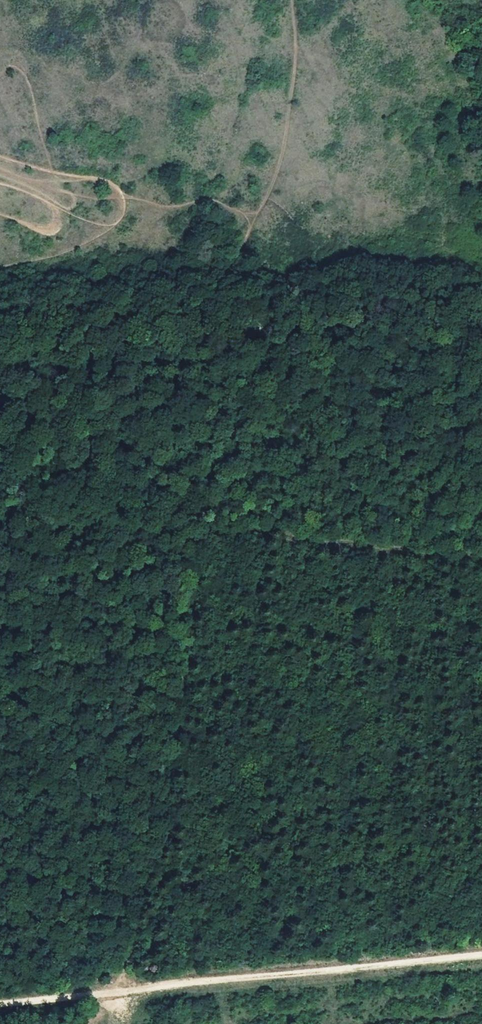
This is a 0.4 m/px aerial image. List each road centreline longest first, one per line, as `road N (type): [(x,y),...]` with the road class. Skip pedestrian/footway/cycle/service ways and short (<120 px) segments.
road 1 (track): [(294,0),(295,70),(271,187),(223,273),(201,524)]
road 2 (track): [(107,995),(481,960)]
road 3 (track): [(0,159),(91,178),(122,195),(120,211),(83,248),(0,268)]
road 4 (track): [(0,215),(48,231),(58,220),(54,204),(0,185)]
road 5 (track): [(122,195),(97,199),(40,188),(0,170)]

